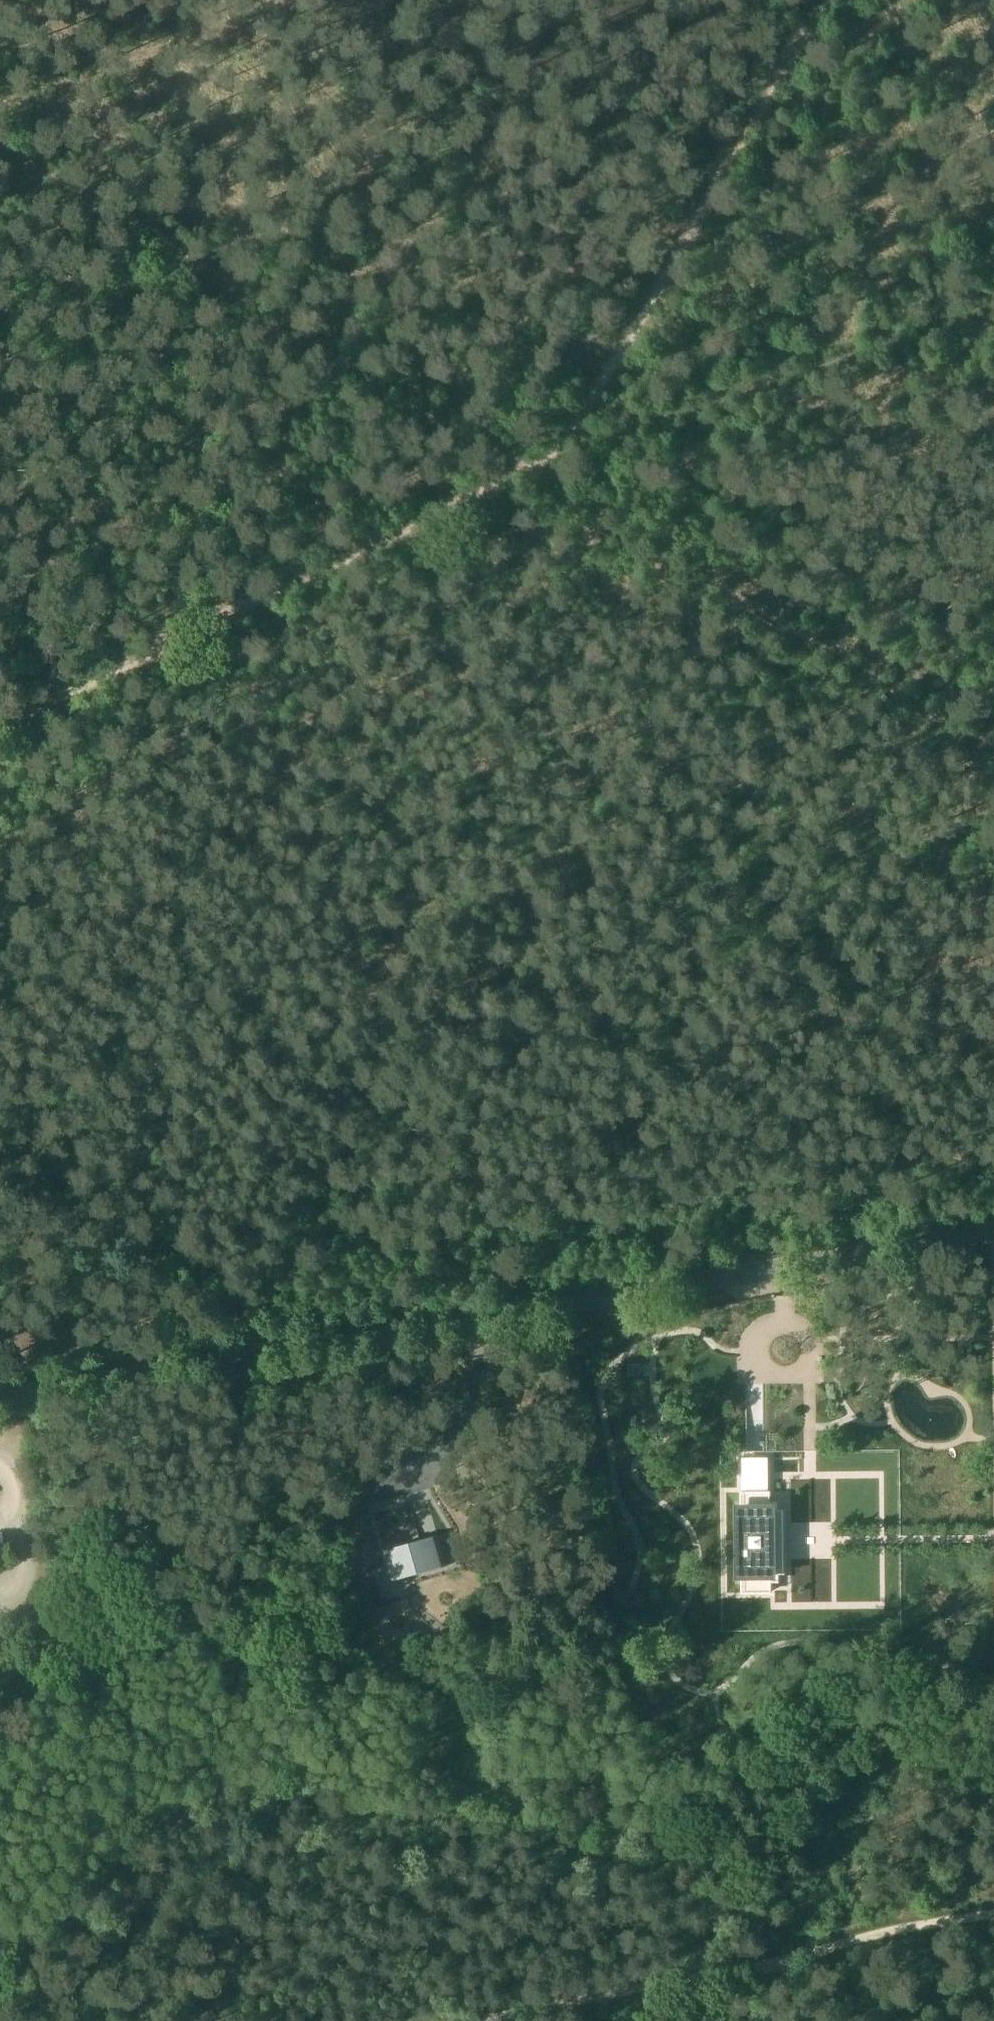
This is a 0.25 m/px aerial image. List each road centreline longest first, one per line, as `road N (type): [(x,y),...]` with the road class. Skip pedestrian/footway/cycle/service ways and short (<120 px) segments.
road 1 (unclassified): [(0,1395),(993,1234)]
road 2 (track): [(0,152),(538,478)]
road 3 (track): [(0,736),(538,478)]
road 4 (track): [(538,478),(828,0)]
road 5 (track): [(538,478),(993,753)]
road 6 (track): [(993,1915),(489,2020)]
road 7 (track): [(281,1350),(0,1187)]

